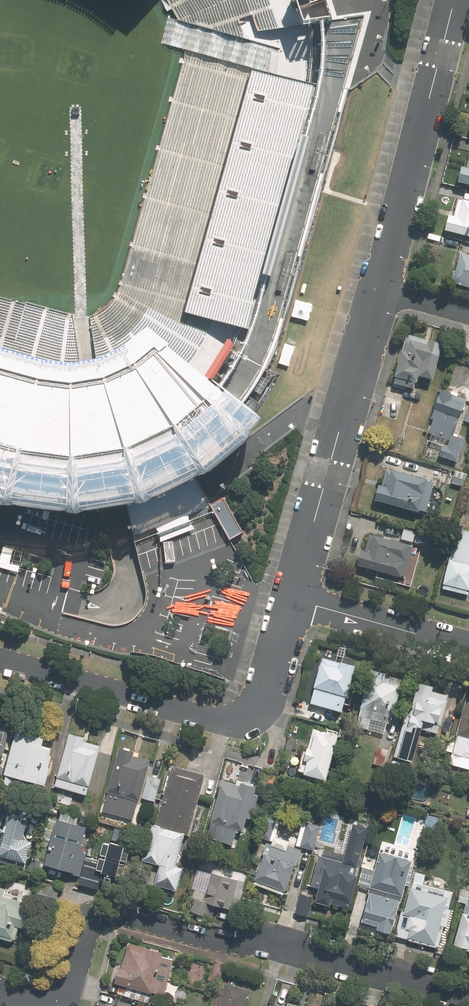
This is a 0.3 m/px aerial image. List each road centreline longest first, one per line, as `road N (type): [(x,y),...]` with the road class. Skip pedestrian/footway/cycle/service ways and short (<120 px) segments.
road 1 (residential): [(296,600),(263,705),(238,721),(0,659)]
road 2 (residential): [(468,994),(264,938),(235,943),(95,913)]
road 3 (residential): [(380,290),(296,600)]
road 4 (residential): [(456,0),(380,290)]
road 5 (residential): [(468,648),(296,600)]
road 6 (residential): [(0,991),(32,1000),(49,995),(69,976),(95,913)]

